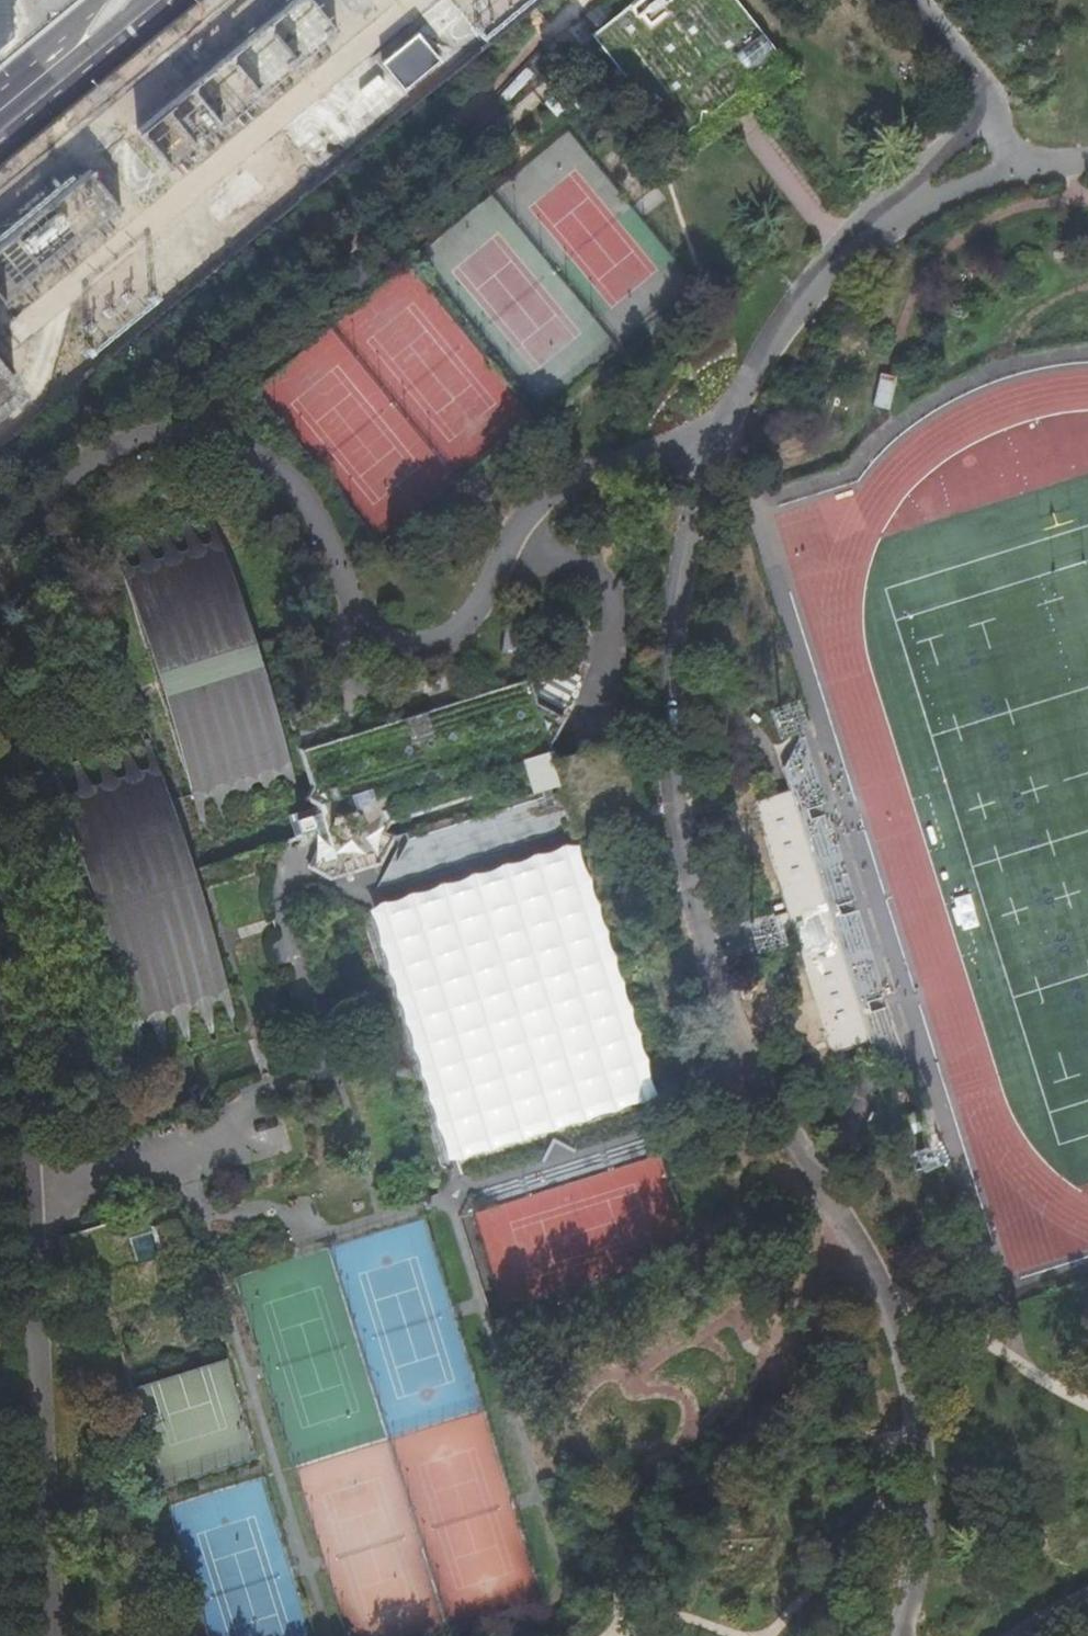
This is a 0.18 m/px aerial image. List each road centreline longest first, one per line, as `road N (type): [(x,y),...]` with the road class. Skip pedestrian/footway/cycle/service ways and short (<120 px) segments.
road 1 (residential): [(0,110),(128,0)]

